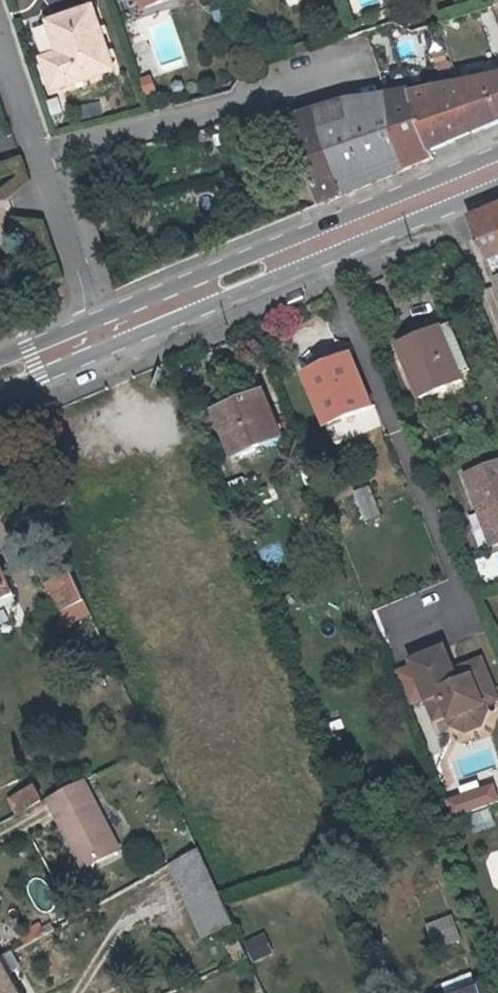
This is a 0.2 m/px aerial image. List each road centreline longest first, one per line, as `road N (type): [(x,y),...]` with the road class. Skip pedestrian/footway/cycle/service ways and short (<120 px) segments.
road 1 (primary): [(497,171),(93,338)]
road 2 (residential): [(0,63),(93,338)]

